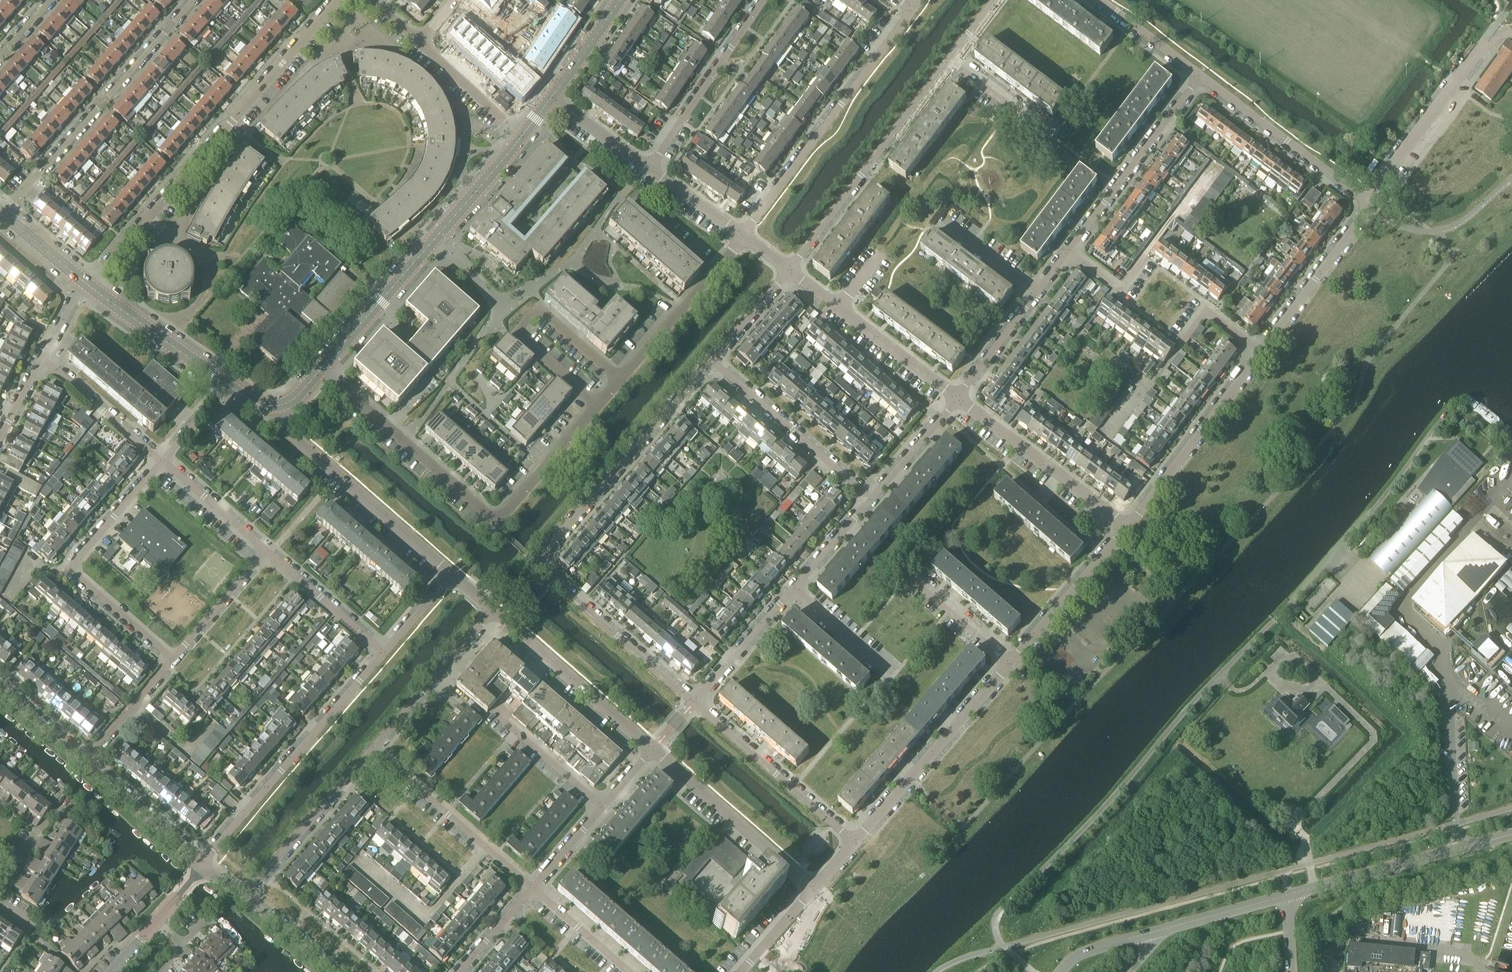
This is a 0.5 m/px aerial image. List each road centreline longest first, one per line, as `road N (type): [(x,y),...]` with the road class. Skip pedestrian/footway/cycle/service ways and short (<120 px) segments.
road 1 (residential): [(694,703),(534,565),(712,361)]
road 2 (residential): [(88,286),(337,0)]
road 3 (unclassified): [(1160,931),(1511,834)]
road 4 (tertiary): [(321,369),(522,136)]
road 5 (residential): [(194,0),(3,213)]
road 6 (residential): [(912,9),(742,234)]
road 7 (residential): [(383,654),(203,862)]
road 8 (residential): [(173,659),(73,568),(161,461)]
road 9 (residential): [(788,271),(948,60)]
road 10 (residential): [(620,379),(537,309),(515,333),(597,405)]
road 11 (residential): [(452,574),(290,433),(282,404)]
road 12 (residential): [(854,840),(1009,664)]
road 13 (residential): [(495,520),(321,369)]
road 14 (residential): [(1260,352),(1127,528)]
road 15 (residential): [(1367,205),(1501,30)]
road 16 (residential): [(1069,250),(1201,75)]
road 17 (residential): [(653,750),(492,610)]
road 18 (residential): [(1127,528),(958,398)]
road 19 (residential): [(958,398),(788,271)]
road 20 (residential): [(814,888),(653,750)]
road 21 (residential): [(532,889),(372,750)]
road 22 (residential): [(872,499),(712,361)]
road 23 (residential): [(1201,75),(1367,205)]
road 24 (residential): [(854,840),(694,703)]
road 25 (residential): [(649,169),(762,0)]
road 26 (residential): [(244,897),(372,750)]
road 27 (residential): [(372,750),(492,610)]
road 28 (residential): [(532,889),(653,750)]
road 29 (residential): [(1367,205),(1260,352)]
road 30 (residential): [(1009,664),(1127,528)]
road 31 (tertiary): [(227,384),(88,286)]
road 32 (residential): [(161,461),(42,359)]
road 33 (residential): [(383,654),(266,550)]
road 34 (residential): [(203,862),(84,761)]
road 35 (residential): [(495,520),(597,405)]
road 36 (residential): [(694,703),(794,588)]
road 37 (residential): [(173,659),(266,550)]
road 38 (residential): [(620,379),(712,270)]
road 39 (residential): [(522,136),(420,41)]
road 40 (residential): [(266,550),(161,461)]
road 41 (residential): [(84,761),(173,659)]
road 42 (residential): [(958,398),(1039,290)]
road 43 (residential): [(1009,664),(908,577)]
road 44 (residential): [(872,499),(958,398)]
road 45 (residential): [(894,674),(794,588)]
road 46 (residential): [(1050,136),(948,60)]
road 47 (residential): [(628,971),(532,889)]
road 48 (residential): [(1100,0),(1201,75)]
road 49 (residential): [(649,169),(550,98)]
road 50 (residential): [(338,971),(244,897)]

